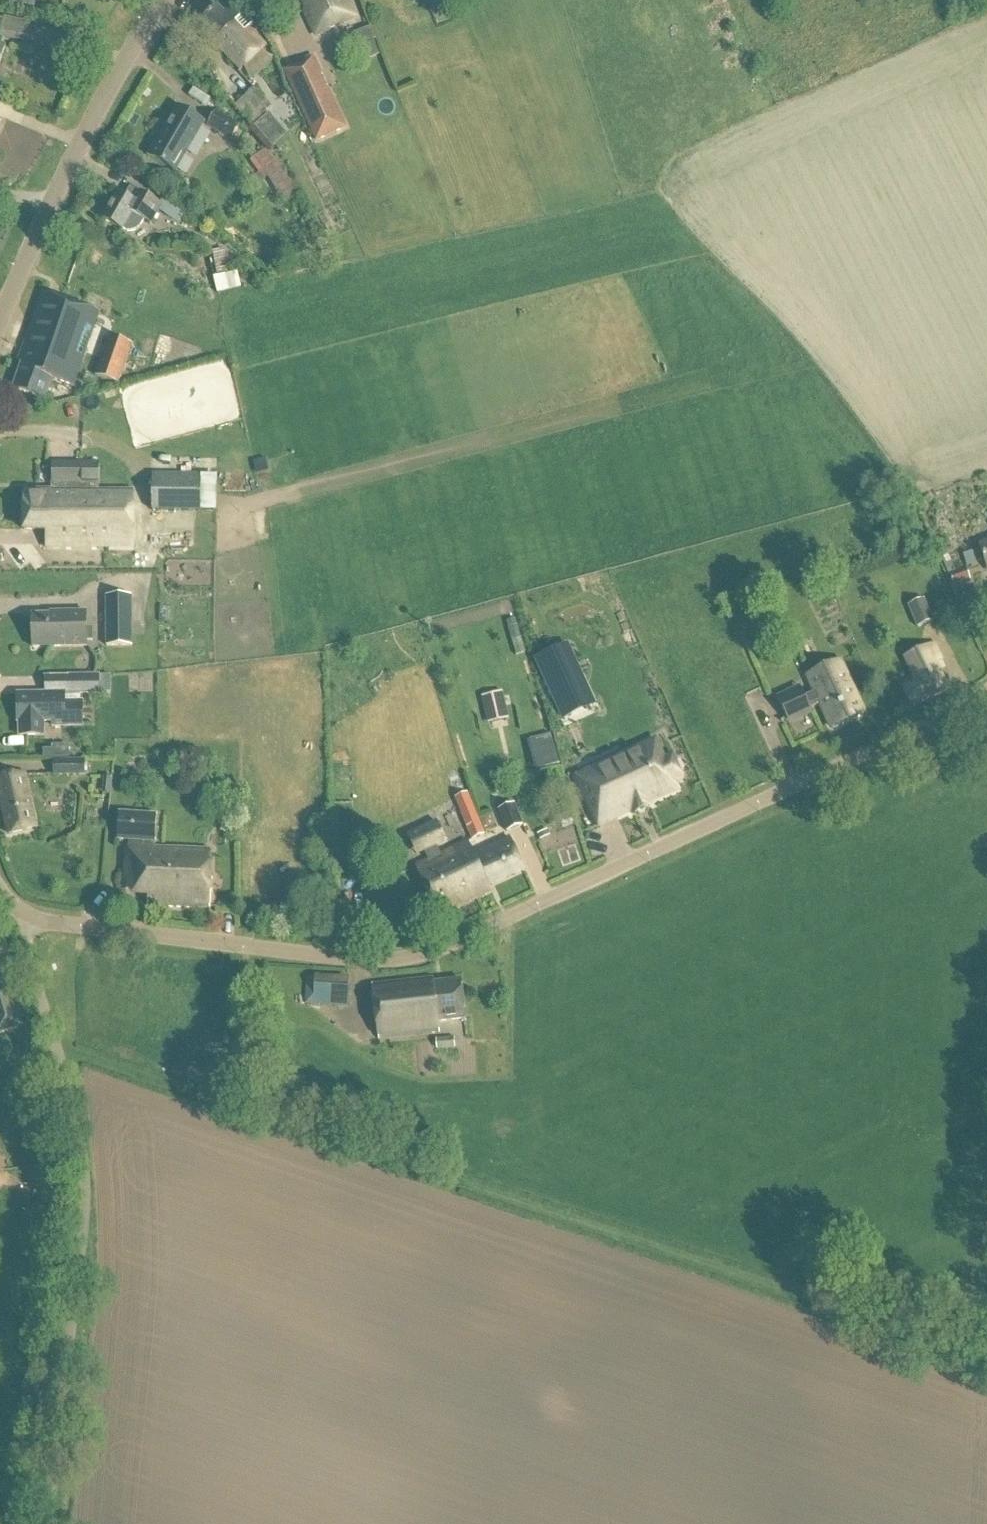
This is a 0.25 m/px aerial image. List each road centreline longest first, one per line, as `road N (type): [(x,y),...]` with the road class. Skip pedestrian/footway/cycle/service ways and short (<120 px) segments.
road 1 (unclassified): [(33,918),(385,962),(413,957),(643,858),(986,693)]
road 2 (track): [(56,1047),(986,1365)]
road 3 (unclassified): [(48,1523),(86,1191),(74,1111),(26,954),(33,918)]
road 4 (unclassified): [(0,326),(92,121),(165,0)]

